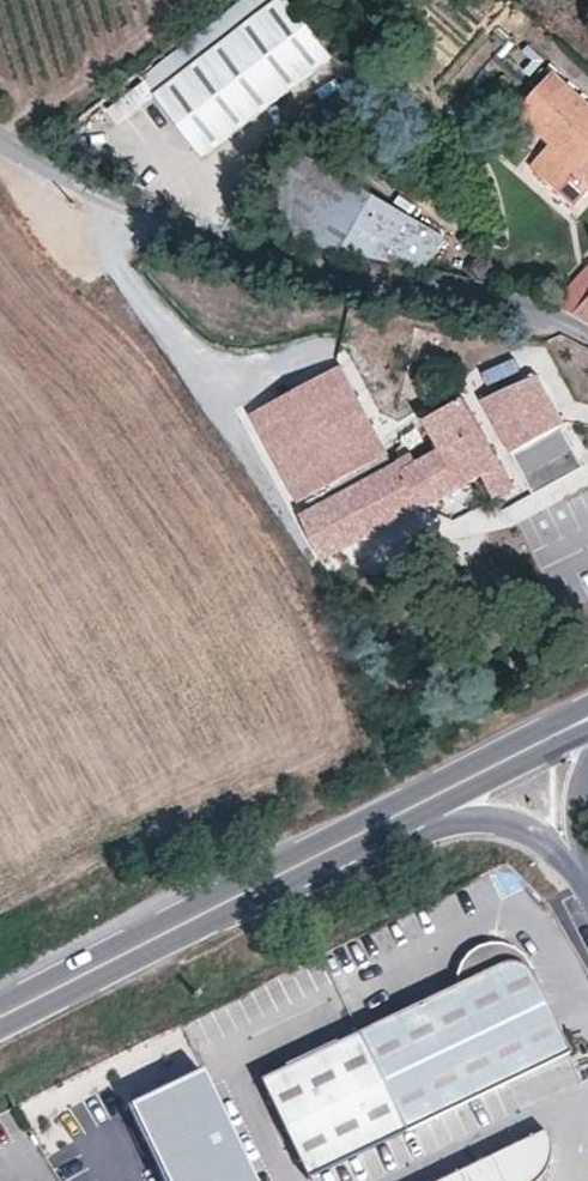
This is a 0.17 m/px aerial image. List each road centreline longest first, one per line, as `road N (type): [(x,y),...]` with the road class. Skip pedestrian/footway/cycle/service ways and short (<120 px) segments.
road 1 (unclassified): [(0,130),(99,200),(220,243),(508,302),(587,336)]
road 2 (primary): [(587,721),(278,875)]
road 3 (unclassified): [(278,875),(448,825),(511,822),(576,865)]
road 4 (primary): [(278,875),(0,1016)]

